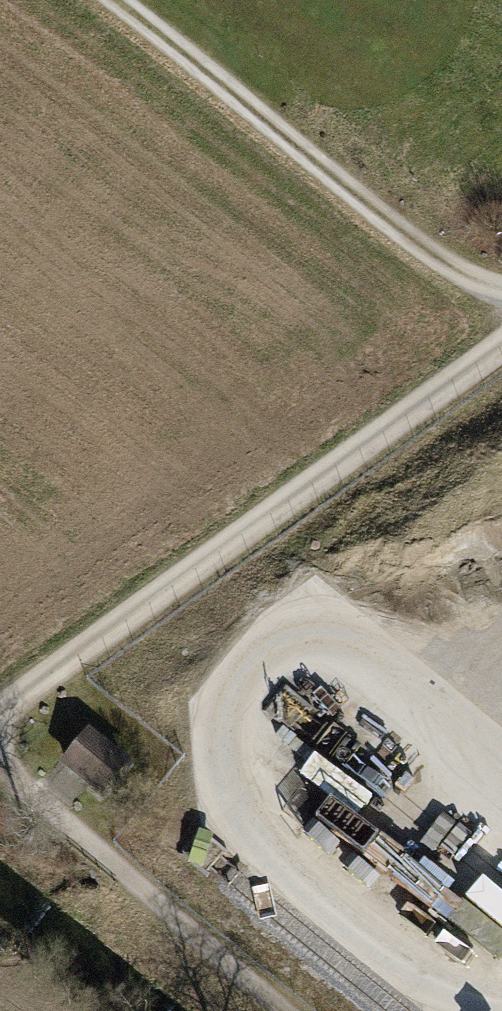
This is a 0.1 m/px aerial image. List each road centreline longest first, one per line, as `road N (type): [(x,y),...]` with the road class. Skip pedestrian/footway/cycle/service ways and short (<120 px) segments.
road 1 (track): [(0,717),(501,349)]
road 2 (track): [(501,301),(430,254),(111,0)]
road 3 (track): [(0,769),(280,1010)]

